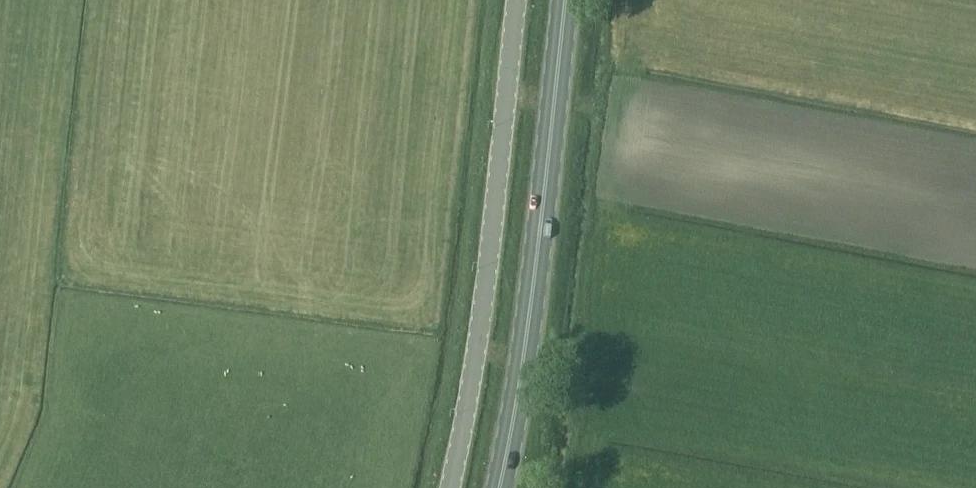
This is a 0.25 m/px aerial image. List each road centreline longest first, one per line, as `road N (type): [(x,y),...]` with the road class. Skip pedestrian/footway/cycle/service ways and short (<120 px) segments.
road 1 (primary): [(499,487),(536,283),(566,0)]
road 2 (unclassified): [(450,487),(479,331),(516,0)]

